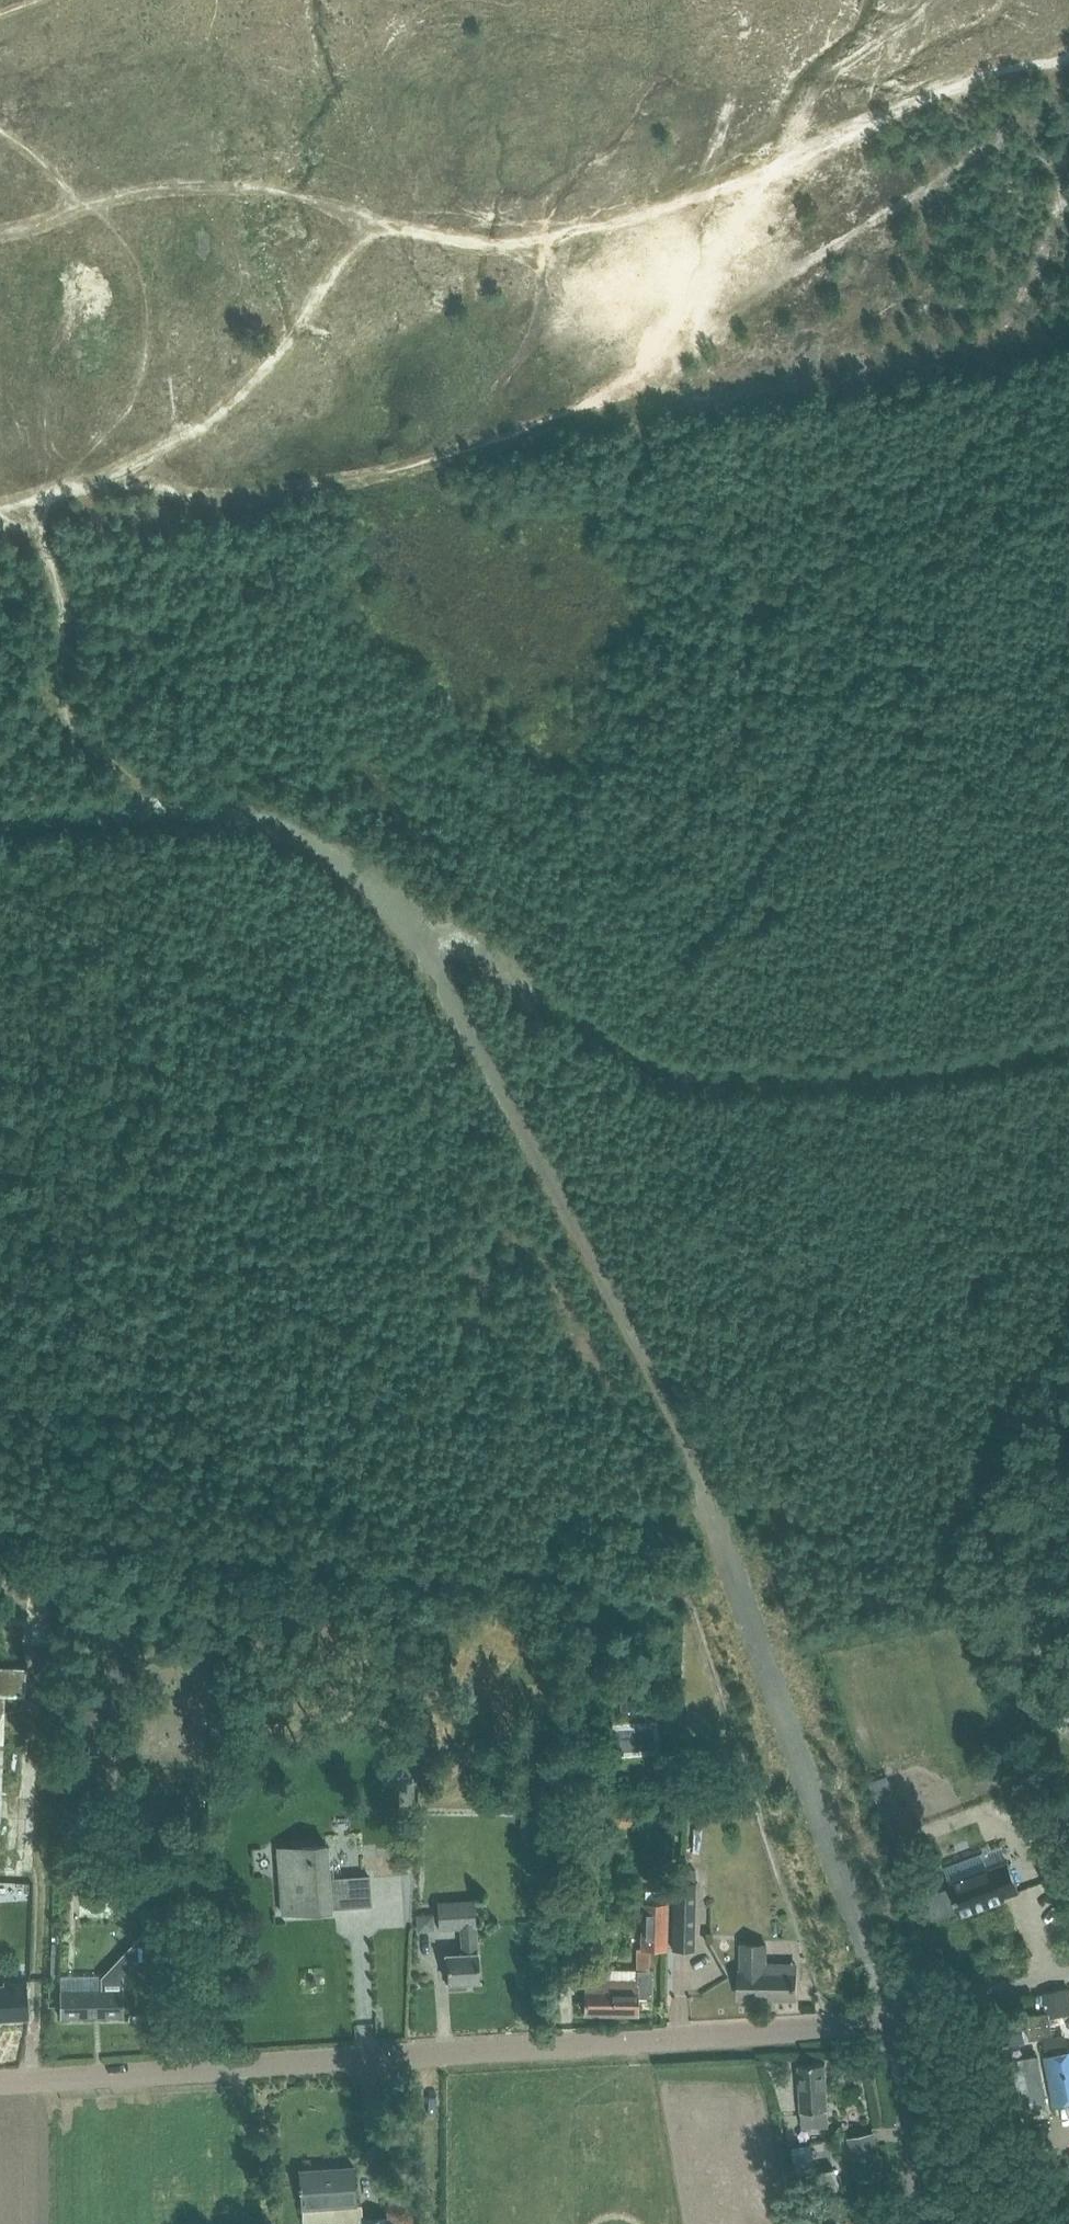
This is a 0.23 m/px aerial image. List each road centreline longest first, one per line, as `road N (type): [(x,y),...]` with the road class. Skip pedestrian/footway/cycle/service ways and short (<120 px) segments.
road 1 (unclassified): [(889,2007),(690,1465),(453,1000),(411,934),(311,851),(267,826),(145,812),(0,828)]
road 2 (track): [(1068,102),(1048,267),(1019,322),(975,357),(231,503),(0,537)]
road 3 (unclassified): [(0,2087),(863,2022),(889,2007)]
road 4 (track): [(411,934),(444,940),(648,1073),(704,1088),(774,1094),(862,1087),(956,1076),(1068,1051)]
road 5 (track): [(0,235),(153,186),(271,189),(384,227)]
road 6 (track): [(50,528),(65,670),(102,816)]
road 7 (unclassified): [(927,2223),(889,2007)]
road 8 (unclassified): [(889,2007),(920,1989),(1068,1963)]

